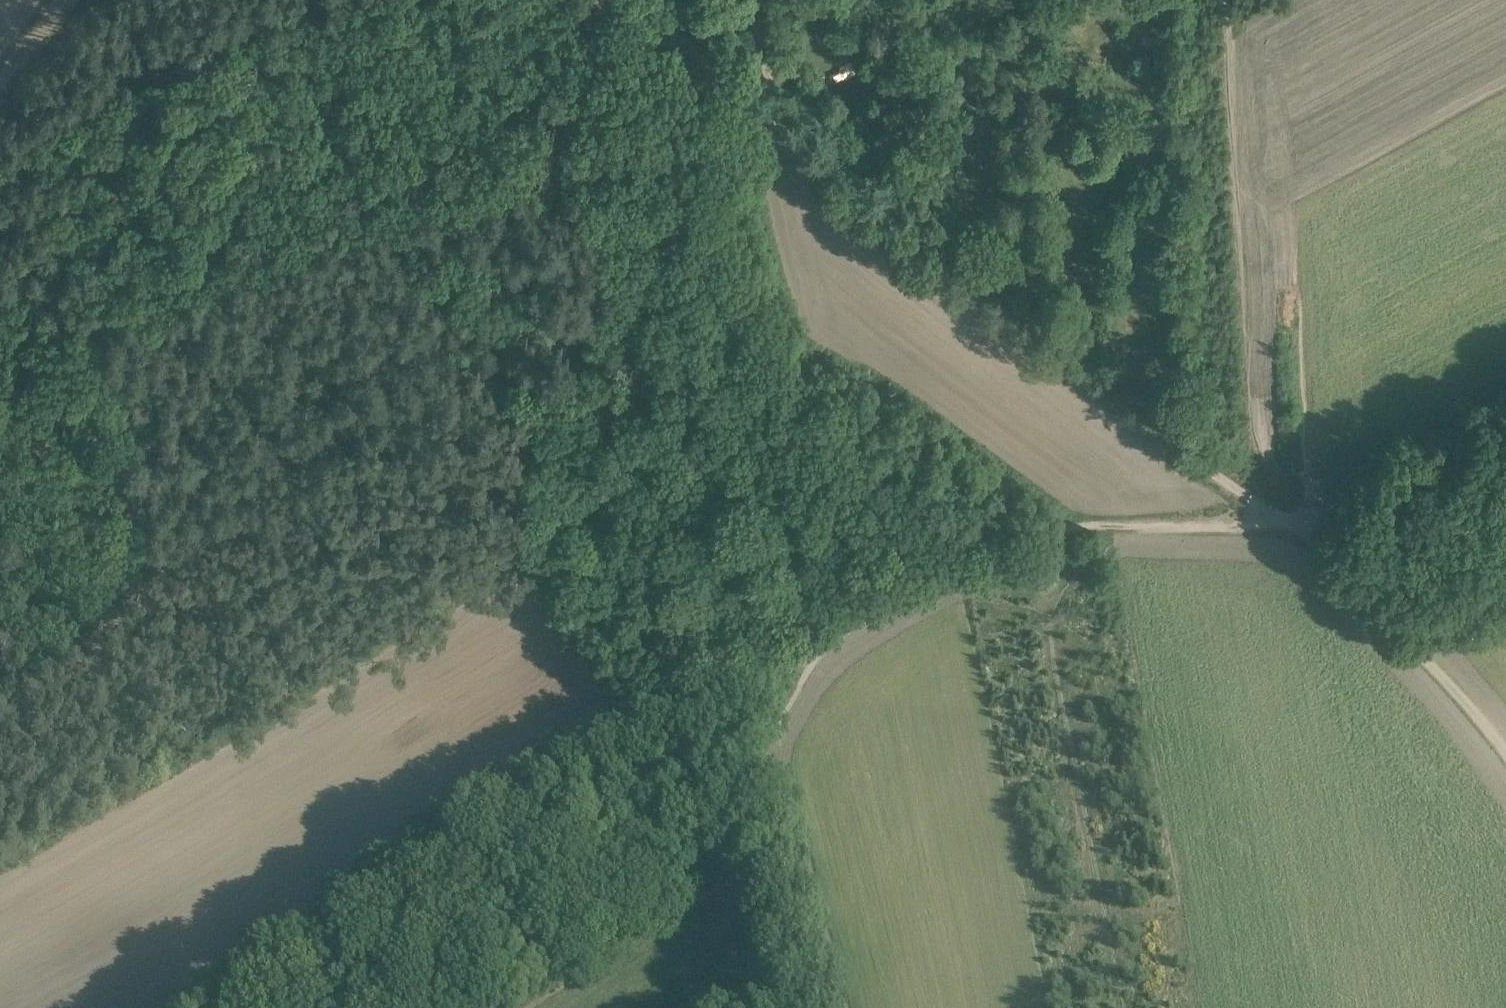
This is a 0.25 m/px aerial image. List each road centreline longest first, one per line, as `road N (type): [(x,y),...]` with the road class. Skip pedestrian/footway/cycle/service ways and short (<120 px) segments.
road 1 (track): [(0,696),(272,551),(346,525),(620,518),(681,544),(799,630)]
road 2 (track): [(1505,428),(1369,494),(1337,519),(1088,525),(1041,535),(965,559),(957,572),(847,628)]
road 3 (track): [(740,102),(1278,520)]
road 4 (track): [(106,638),(136,520),(127,407),(29,85)]
road 5 (track): [(1154,526),(1108,541),(1064,589),(1048,631),(1122,1007)]
road 6 (track): [(807,660),(768,734),(740,865),(767,1007)]
road 7 (track): [(1278,520),(1304,535),(1414,648),(1505,764)]
road 8 (track): [(0,277),(68,309),(111,347)]
road 9 (track): [(775,124),(758,0)]

